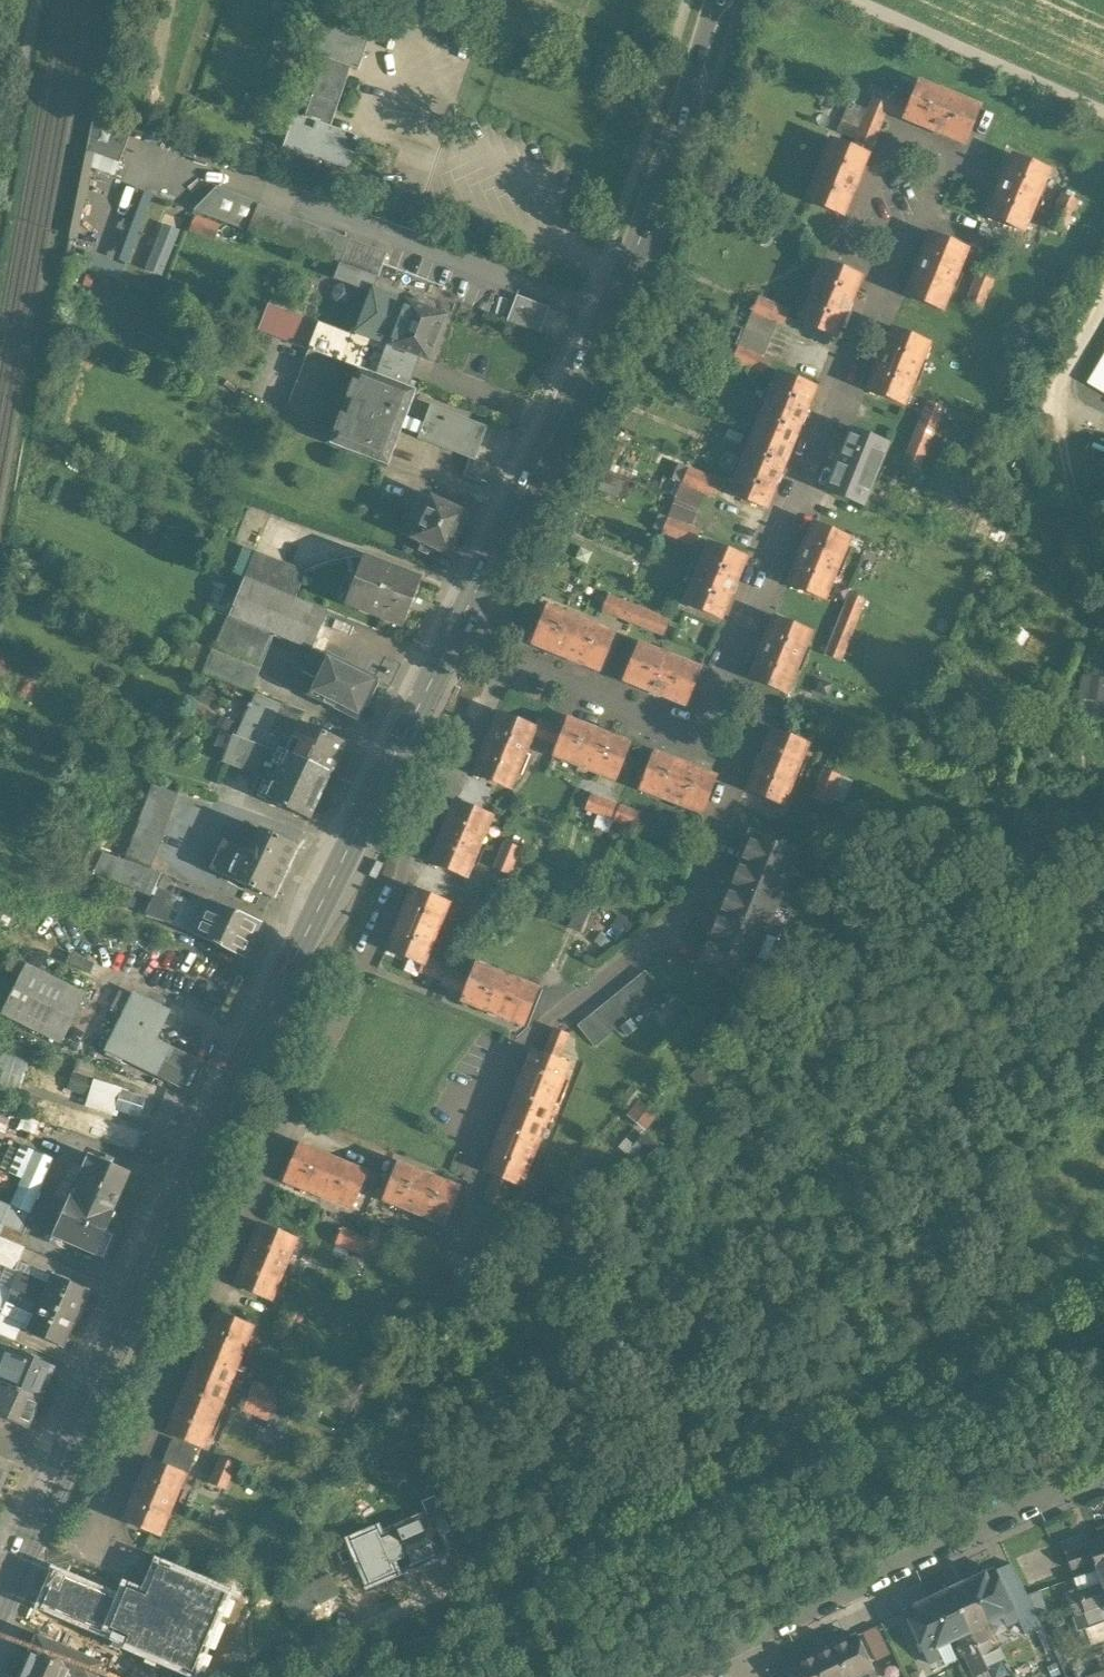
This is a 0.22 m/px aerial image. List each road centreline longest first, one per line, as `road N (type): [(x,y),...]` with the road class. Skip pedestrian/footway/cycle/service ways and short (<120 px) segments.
road 1 (secondary): [(0,1606),(136,1290),(452,636)]
road 2 (secondary): [(452,636),(622,284),(718,0)]
road 3 (track): [(1103,1295),(484,1572)]
road 4 (residential): [(729,758),(729,784),(686,909),(513,1048),(471,1161)]
road 5 (residential): [(716,714),(885,276)]
road 6 (residential): [(1103,1479),(746,1640)]
road 7 (residential): [(885,276),(896,280),(947,162),(889,137),(843,255)]
road 8 (residential): [(452,636),(698,731)]
road 9 (track): [(0,185),(30,0)]
road 10 (track): [(1103,574),(1061,458),(1056,397)]

